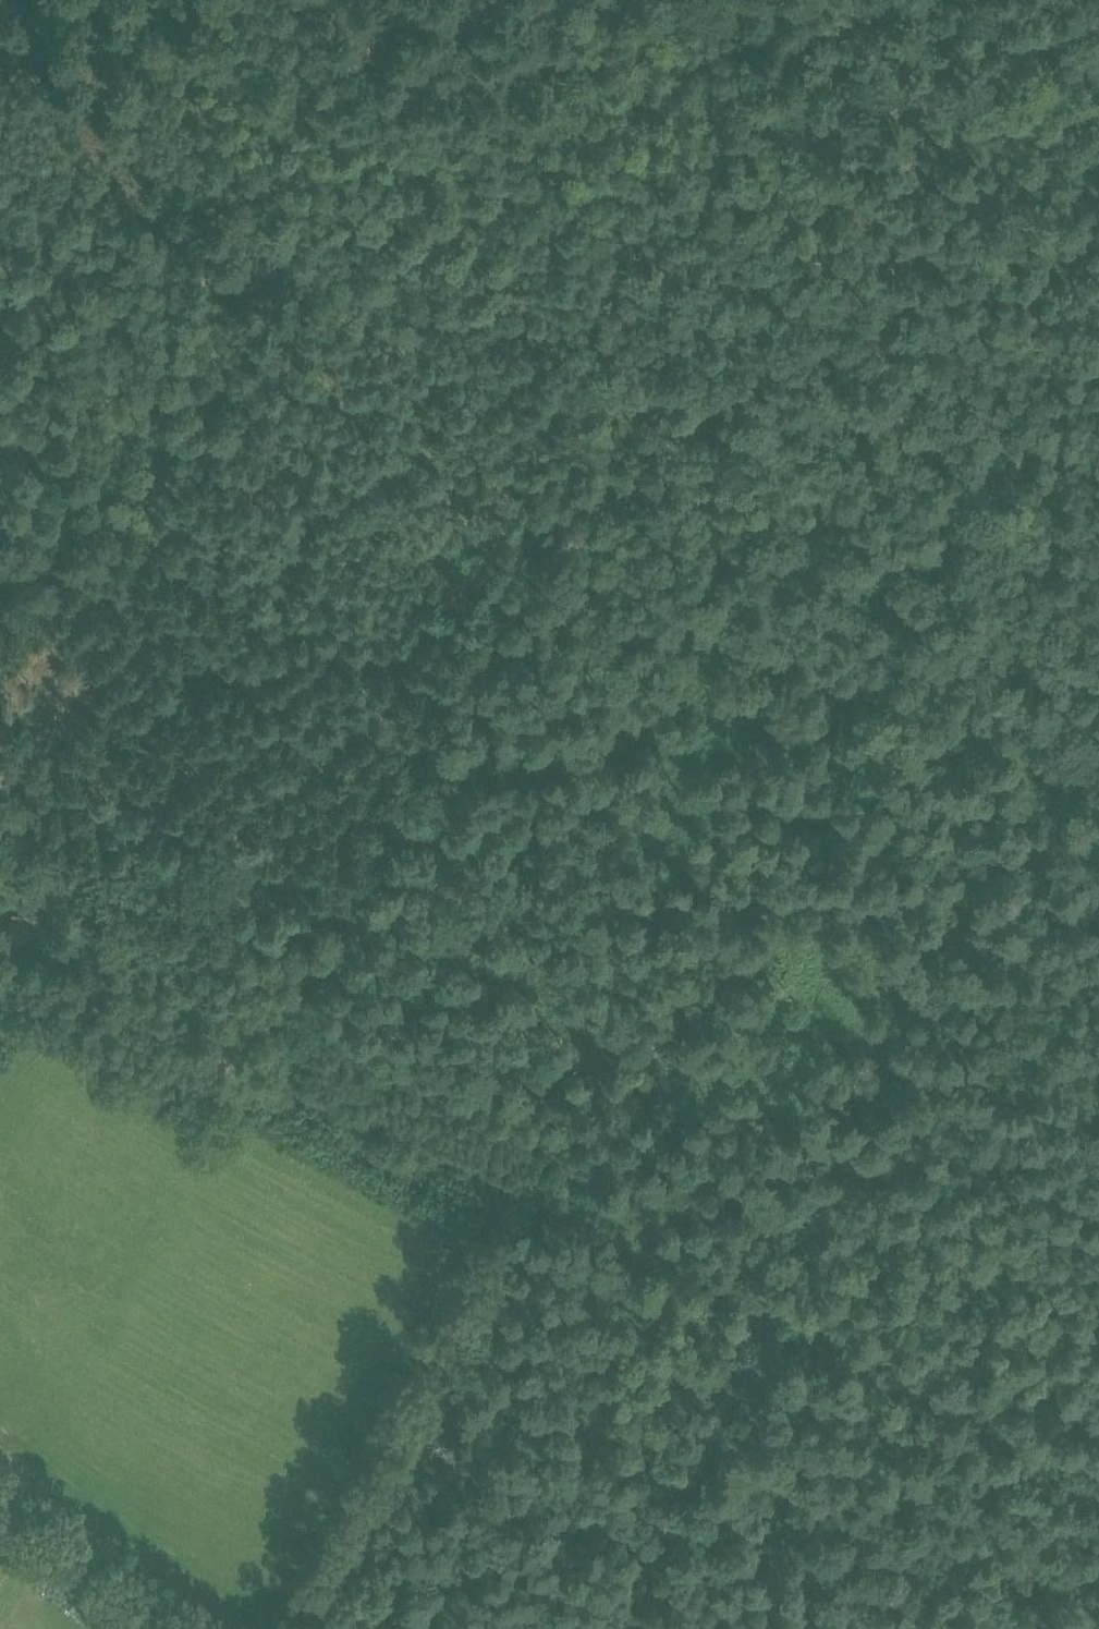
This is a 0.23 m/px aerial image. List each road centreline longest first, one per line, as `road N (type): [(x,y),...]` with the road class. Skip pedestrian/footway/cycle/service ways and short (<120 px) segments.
road 1 (track): [(0,627),(267,412)]
road 2 (unclassified): [(216,1628),(0,1471)]

